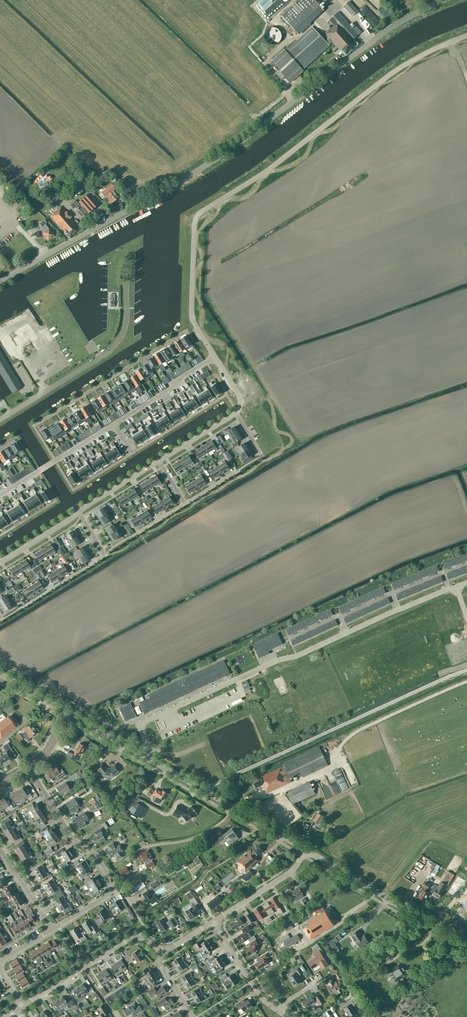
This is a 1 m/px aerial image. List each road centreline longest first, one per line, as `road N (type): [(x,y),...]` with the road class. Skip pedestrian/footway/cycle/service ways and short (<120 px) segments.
road 1 (tertiary): [(0,281),(197,170),(438,0)]
road 2 (unclassified): [(215,356),(192,318),(198,215),(392,73),(466,35)]
road 3 (track): [(466,670),(208,792)]
road 4 (tertiary): [(306,851),(67,712)]
road 5 (residential): [(134,245),(117,342),(0,420)]
road 6 (tertiary): [(466,948),(306,851)]
road 7 (track): [(466,681),(354,733),(333,767)]
road 8 (unclassified): [(22,1006),(130,938),(160,948)]
road 9 (residential): [(112,890),(95,854),(73,839),(28,769)]
road 10 (residential): [(105,429),(215,356)]
road 11 (residential): [(0,495),(105,429)]

